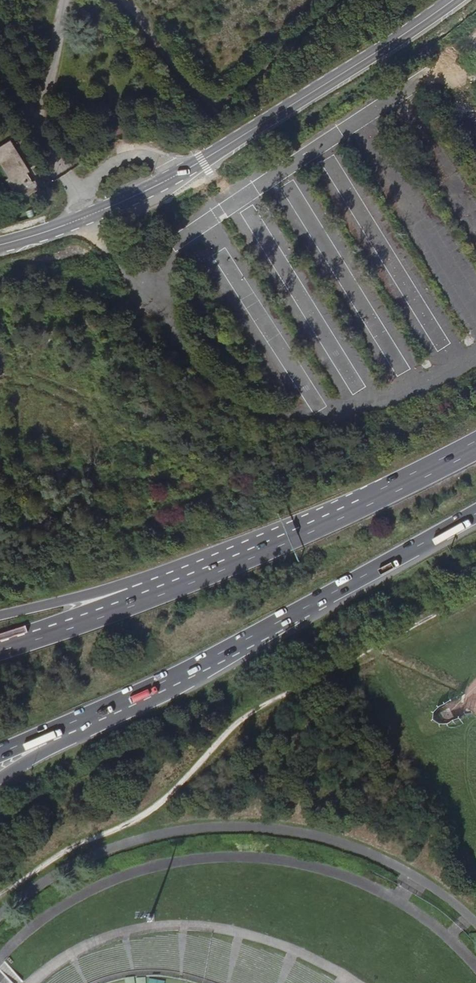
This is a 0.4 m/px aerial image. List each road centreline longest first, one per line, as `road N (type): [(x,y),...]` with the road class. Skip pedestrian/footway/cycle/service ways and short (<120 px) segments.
road 1 (secondary): [(457,0),(135,200),(0,247)]
road 2 (trunk): [(45,734),(164,681),(475,513)]
road 3 (trunk): [(475,445),(161,589)]
road 4 (trunk): [(161,589),(0,650)]
road 5 (trunk): [(161,589),(132,582),(0,614)]

